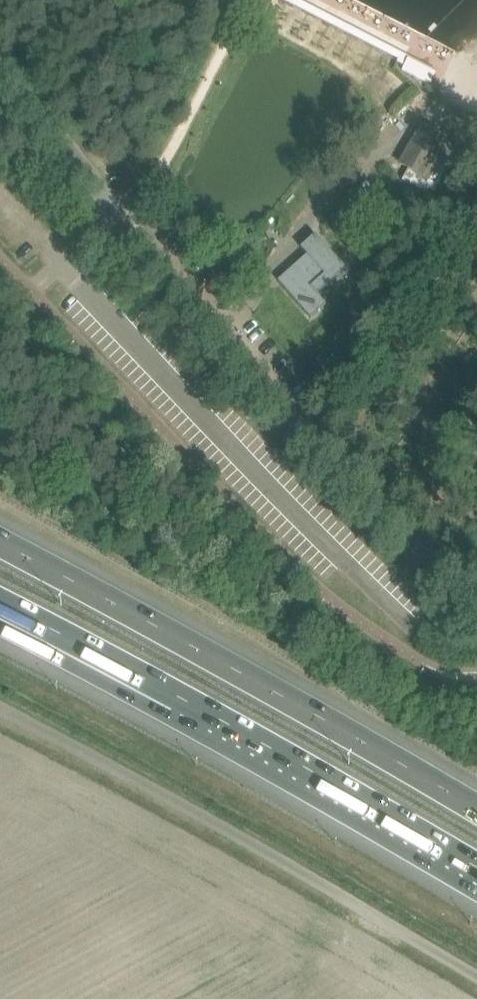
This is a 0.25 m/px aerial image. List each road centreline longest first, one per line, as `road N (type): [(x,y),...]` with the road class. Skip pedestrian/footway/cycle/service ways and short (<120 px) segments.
road 1 (unclassified): [(476,598),(119,218),(0,50)]
road 2 (unclassified): [(0,711),(476,981)]
road 3 (motorway): [(0,601),(476,870)]
road 4 (motorway): [(476,808),(0,541)]

